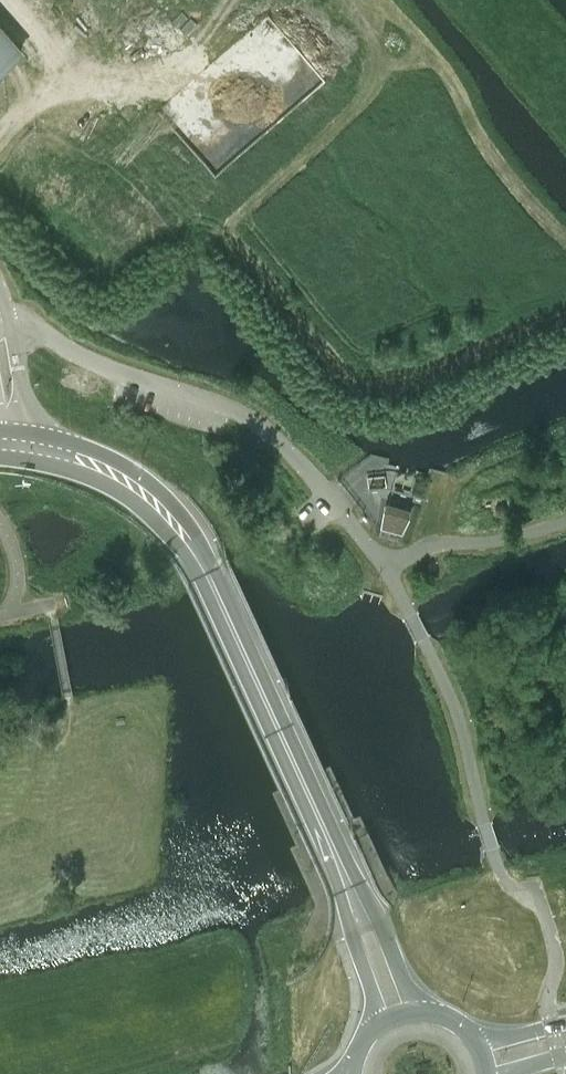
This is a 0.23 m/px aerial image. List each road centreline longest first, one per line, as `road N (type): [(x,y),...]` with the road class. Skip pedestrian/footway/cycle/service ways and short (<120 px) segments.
road 1 (secondary): [(329,838),(181,528),(149,497),(84,459),(14,443)]
road 2 (unclassified): [(233,410),(121,377),(6,321)]
road 3 (secondary): [(426,1011),(329,838)]
road 4 (secondary): [(329,838),(377,1026)]
road 5 (tertiary): [(14,443),(21,394),(6,321)]

